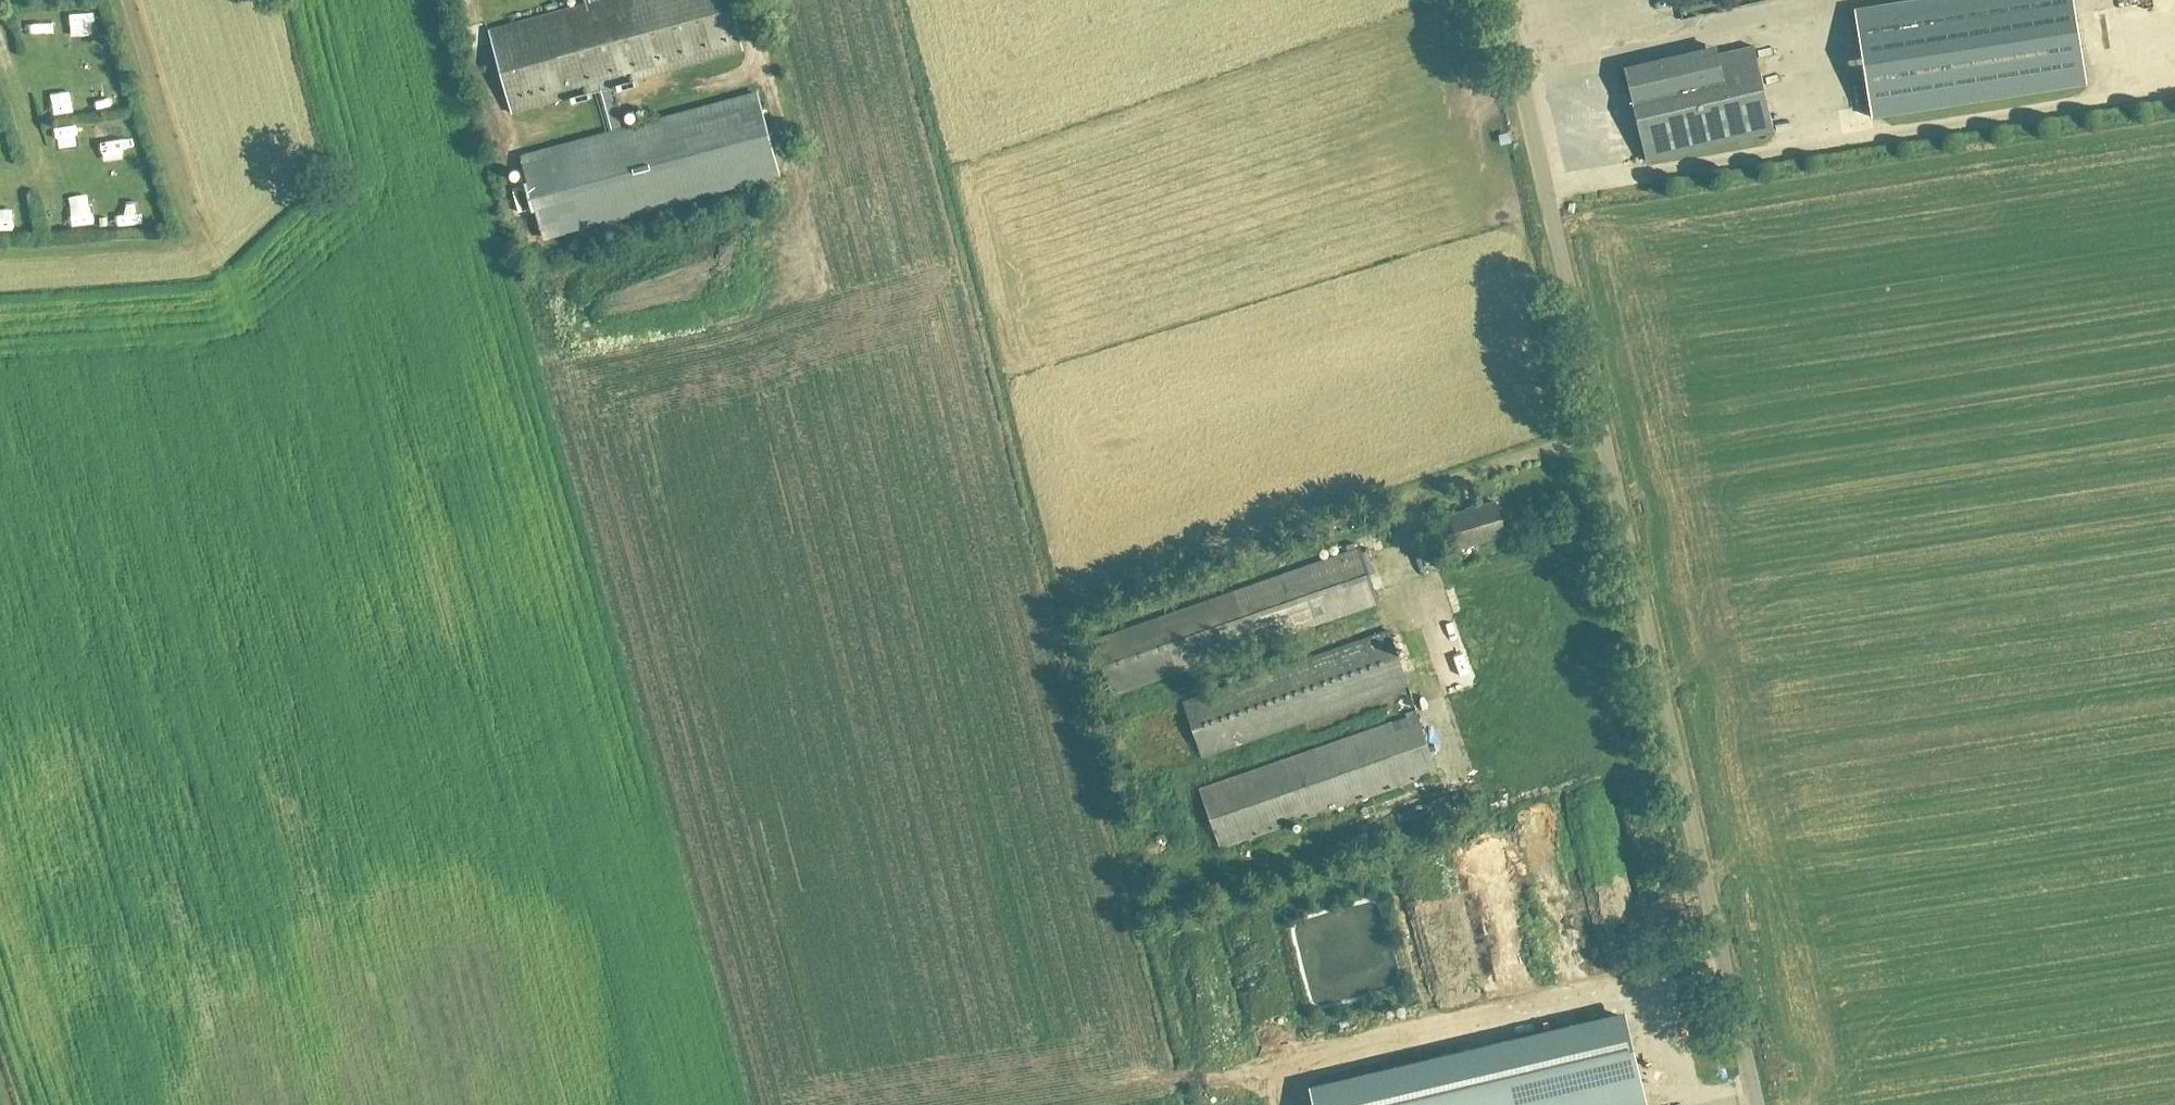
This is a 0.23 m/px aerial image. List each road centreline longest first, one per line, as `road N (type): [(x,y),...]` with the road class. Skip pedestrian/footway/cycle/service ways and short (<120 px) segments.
road 1 (unclassified): [(1749,1104),(1499,0)]

